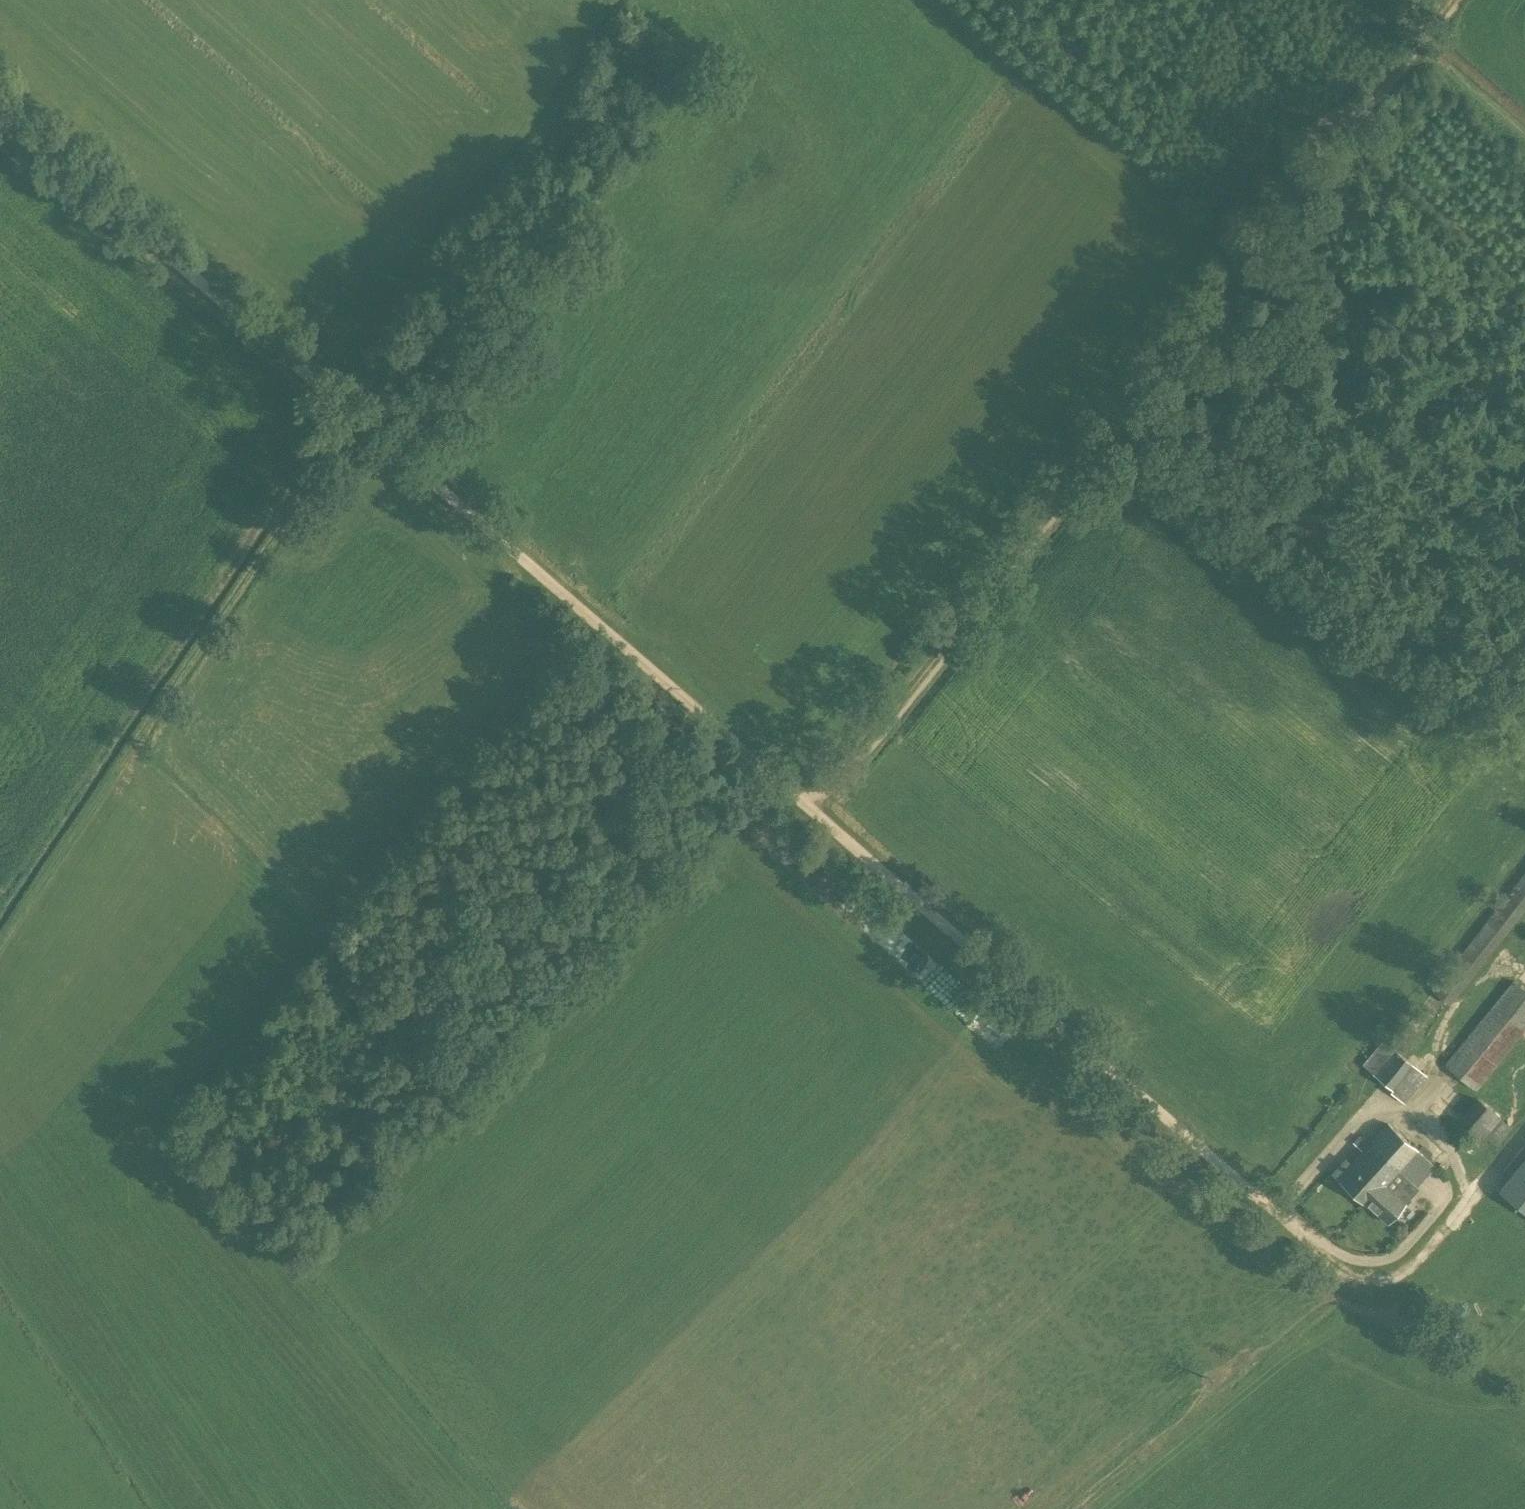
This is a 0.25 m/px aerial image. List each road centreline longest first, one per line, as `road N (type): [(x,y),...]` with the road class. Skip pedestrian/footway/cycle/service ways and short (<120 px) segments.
road 1 (track): [(1344,1279),(0,109)]
road 2 (track): [(1449,0),(811,807)]
road 3 (track): [(0,938),(354,413)]
road 4 (track): [(1522,569),(1216,297)]
road 5 (track): [(1344,1279),(1075,1508)]
road 6 (track): [(1417,40),(1524,135)]

